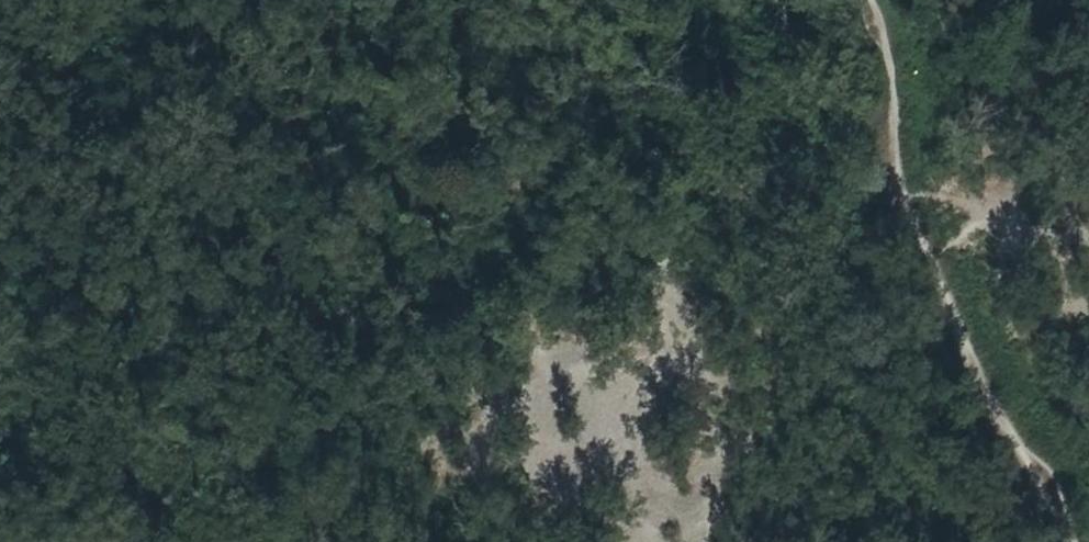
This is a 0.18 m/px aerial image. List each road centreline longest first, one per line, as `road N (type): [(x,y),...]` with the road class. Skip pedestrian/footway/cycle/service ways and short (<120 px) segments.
road 1 (track): [(1074,541),(991,406),(905,201),(891,91),(858,0)]

